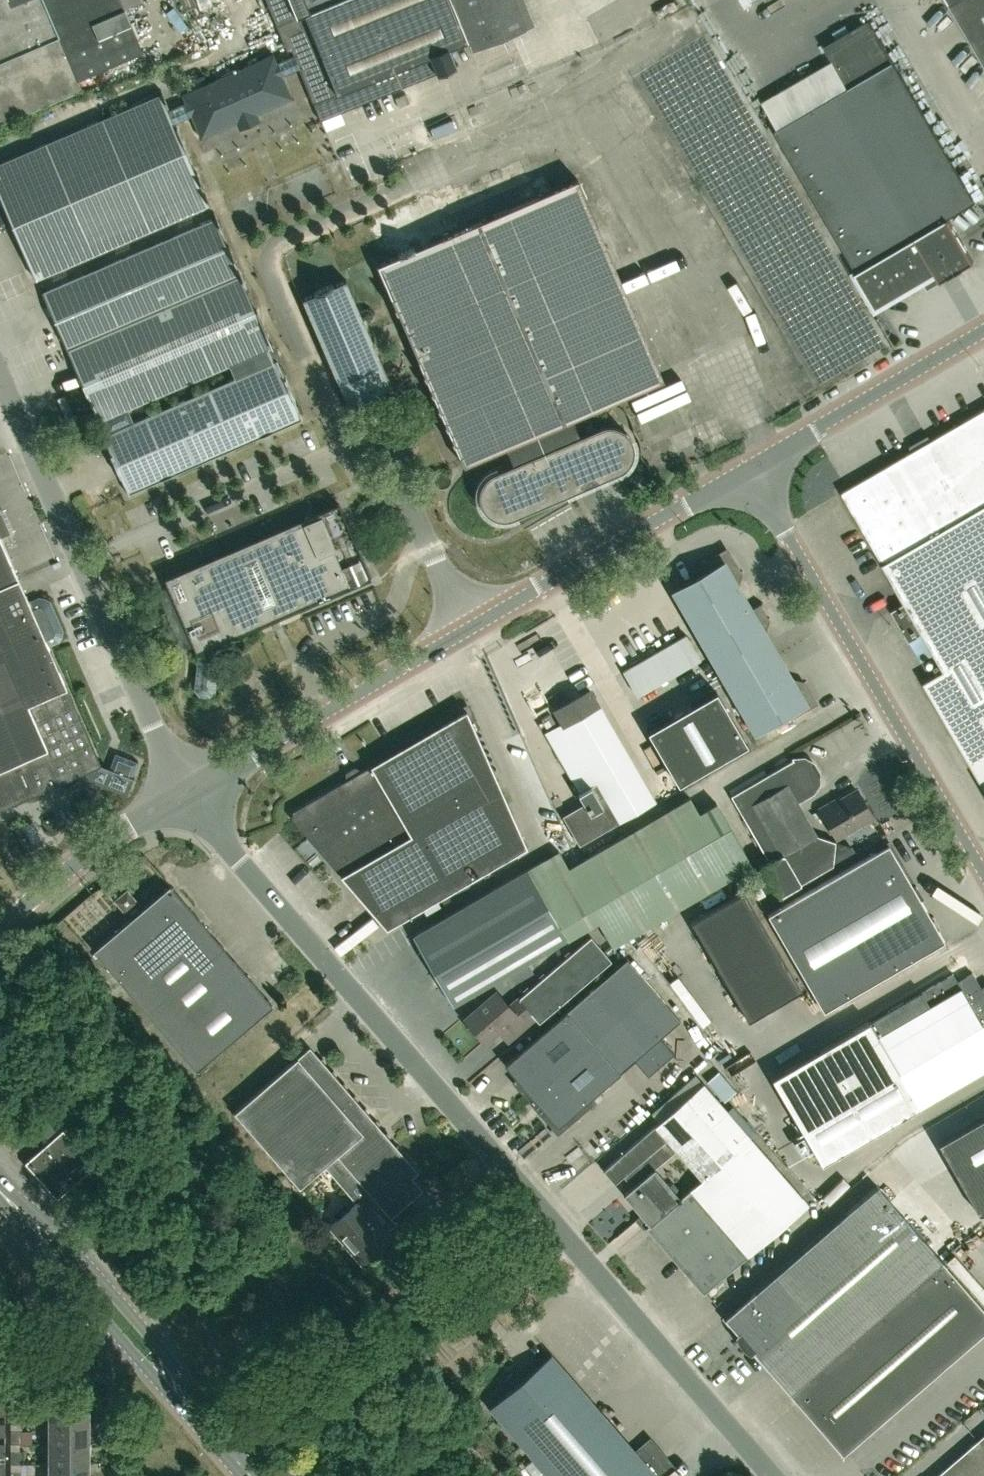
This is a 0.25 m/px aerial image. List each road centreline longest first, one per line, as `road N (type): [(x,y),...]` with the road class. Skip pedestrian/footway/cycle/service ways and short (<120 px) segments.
road 1 (unclassified): [(772,1475),(183,793)]
road 2 (unclassified): [(183,793),(745,467)]
road 3 (unclassified): [(745,467),(983,874)]
road 4 (unclassified): [(183,793),(0,383)]
road 5 (tertiary): [(224,1447),(171,1363),(99,1279),(0,1184)]
road 6 (tertiary): [(0,1201),(193,1423),(224,1447)]
road 7 (unclassified): [(745,467),(983,330)]
road 8 (unclassified): [(1,926),(49,883),(183,793)]

